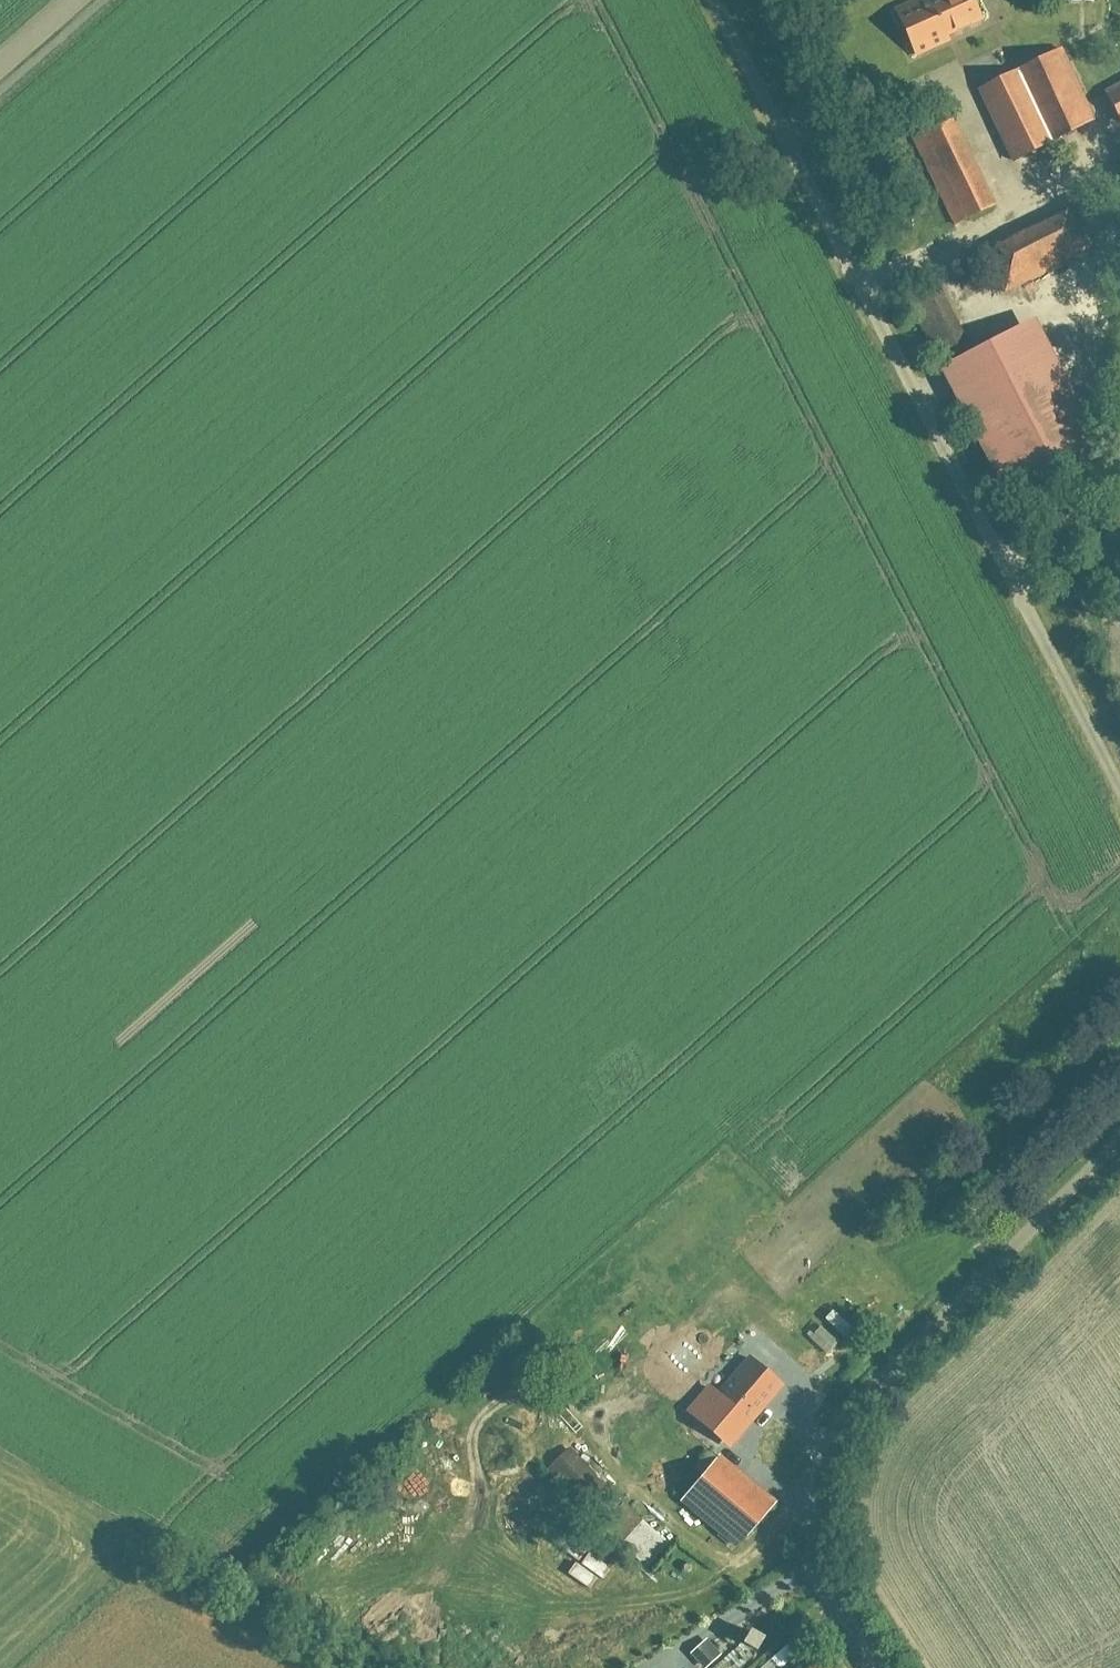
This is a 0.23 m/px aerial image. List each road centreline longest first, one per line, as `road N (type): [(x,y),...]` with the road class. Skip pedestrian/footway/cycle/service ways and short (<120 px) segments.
road 1 (residential): [(1119,786),(714,0)]
road 2 (residential): [(874,1667),(828,1594),(820,1549),(834,1460),(855,1415),(1119,1136)]

